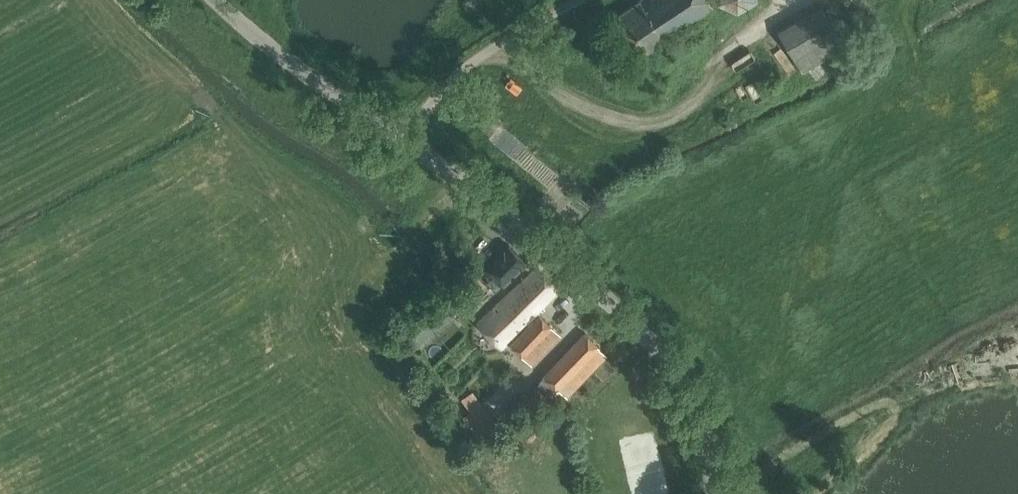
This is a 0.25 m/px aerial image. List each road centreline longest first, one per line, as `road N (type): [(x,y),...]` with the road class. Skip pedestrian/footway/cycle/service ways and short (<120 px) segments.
road 1 (unclassified): [(713,493),(698,411),(645,335),(477,193),(211,0)]

